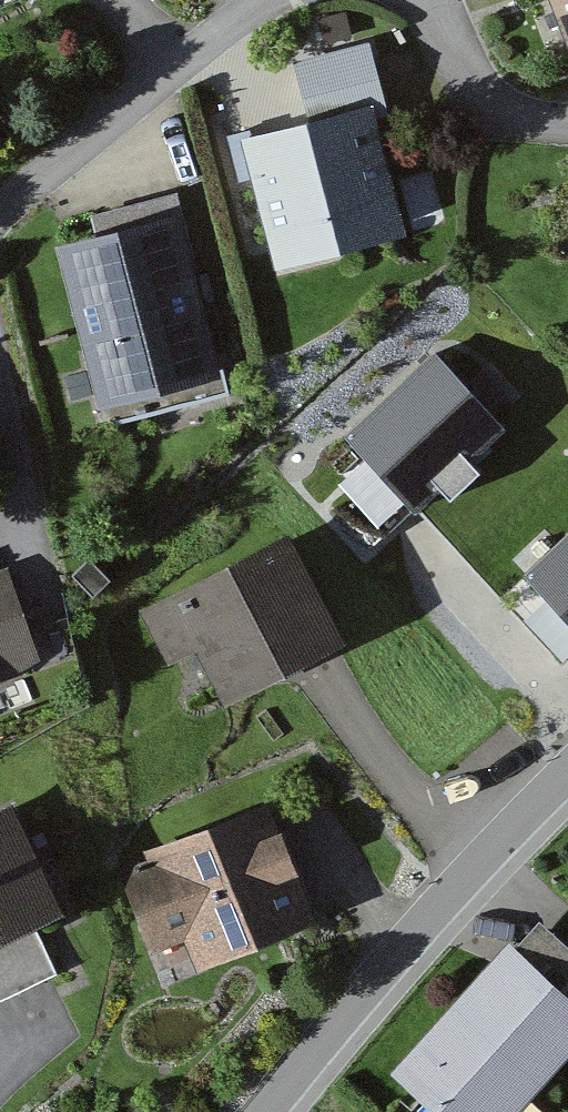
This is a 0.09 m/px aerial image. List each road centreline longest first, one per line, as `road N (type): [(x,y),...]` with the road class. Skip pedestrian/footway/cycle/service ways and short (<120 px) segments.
road 1 (residential): [(267,1111),(474,869),(567,777)]
road 2 (residential): [(270,0),(0,205)]
road 3 (residential): [(567,130),(498,117),(465,91),(425,0)]
road 4 (residential): [(0,392),(24,526)]

